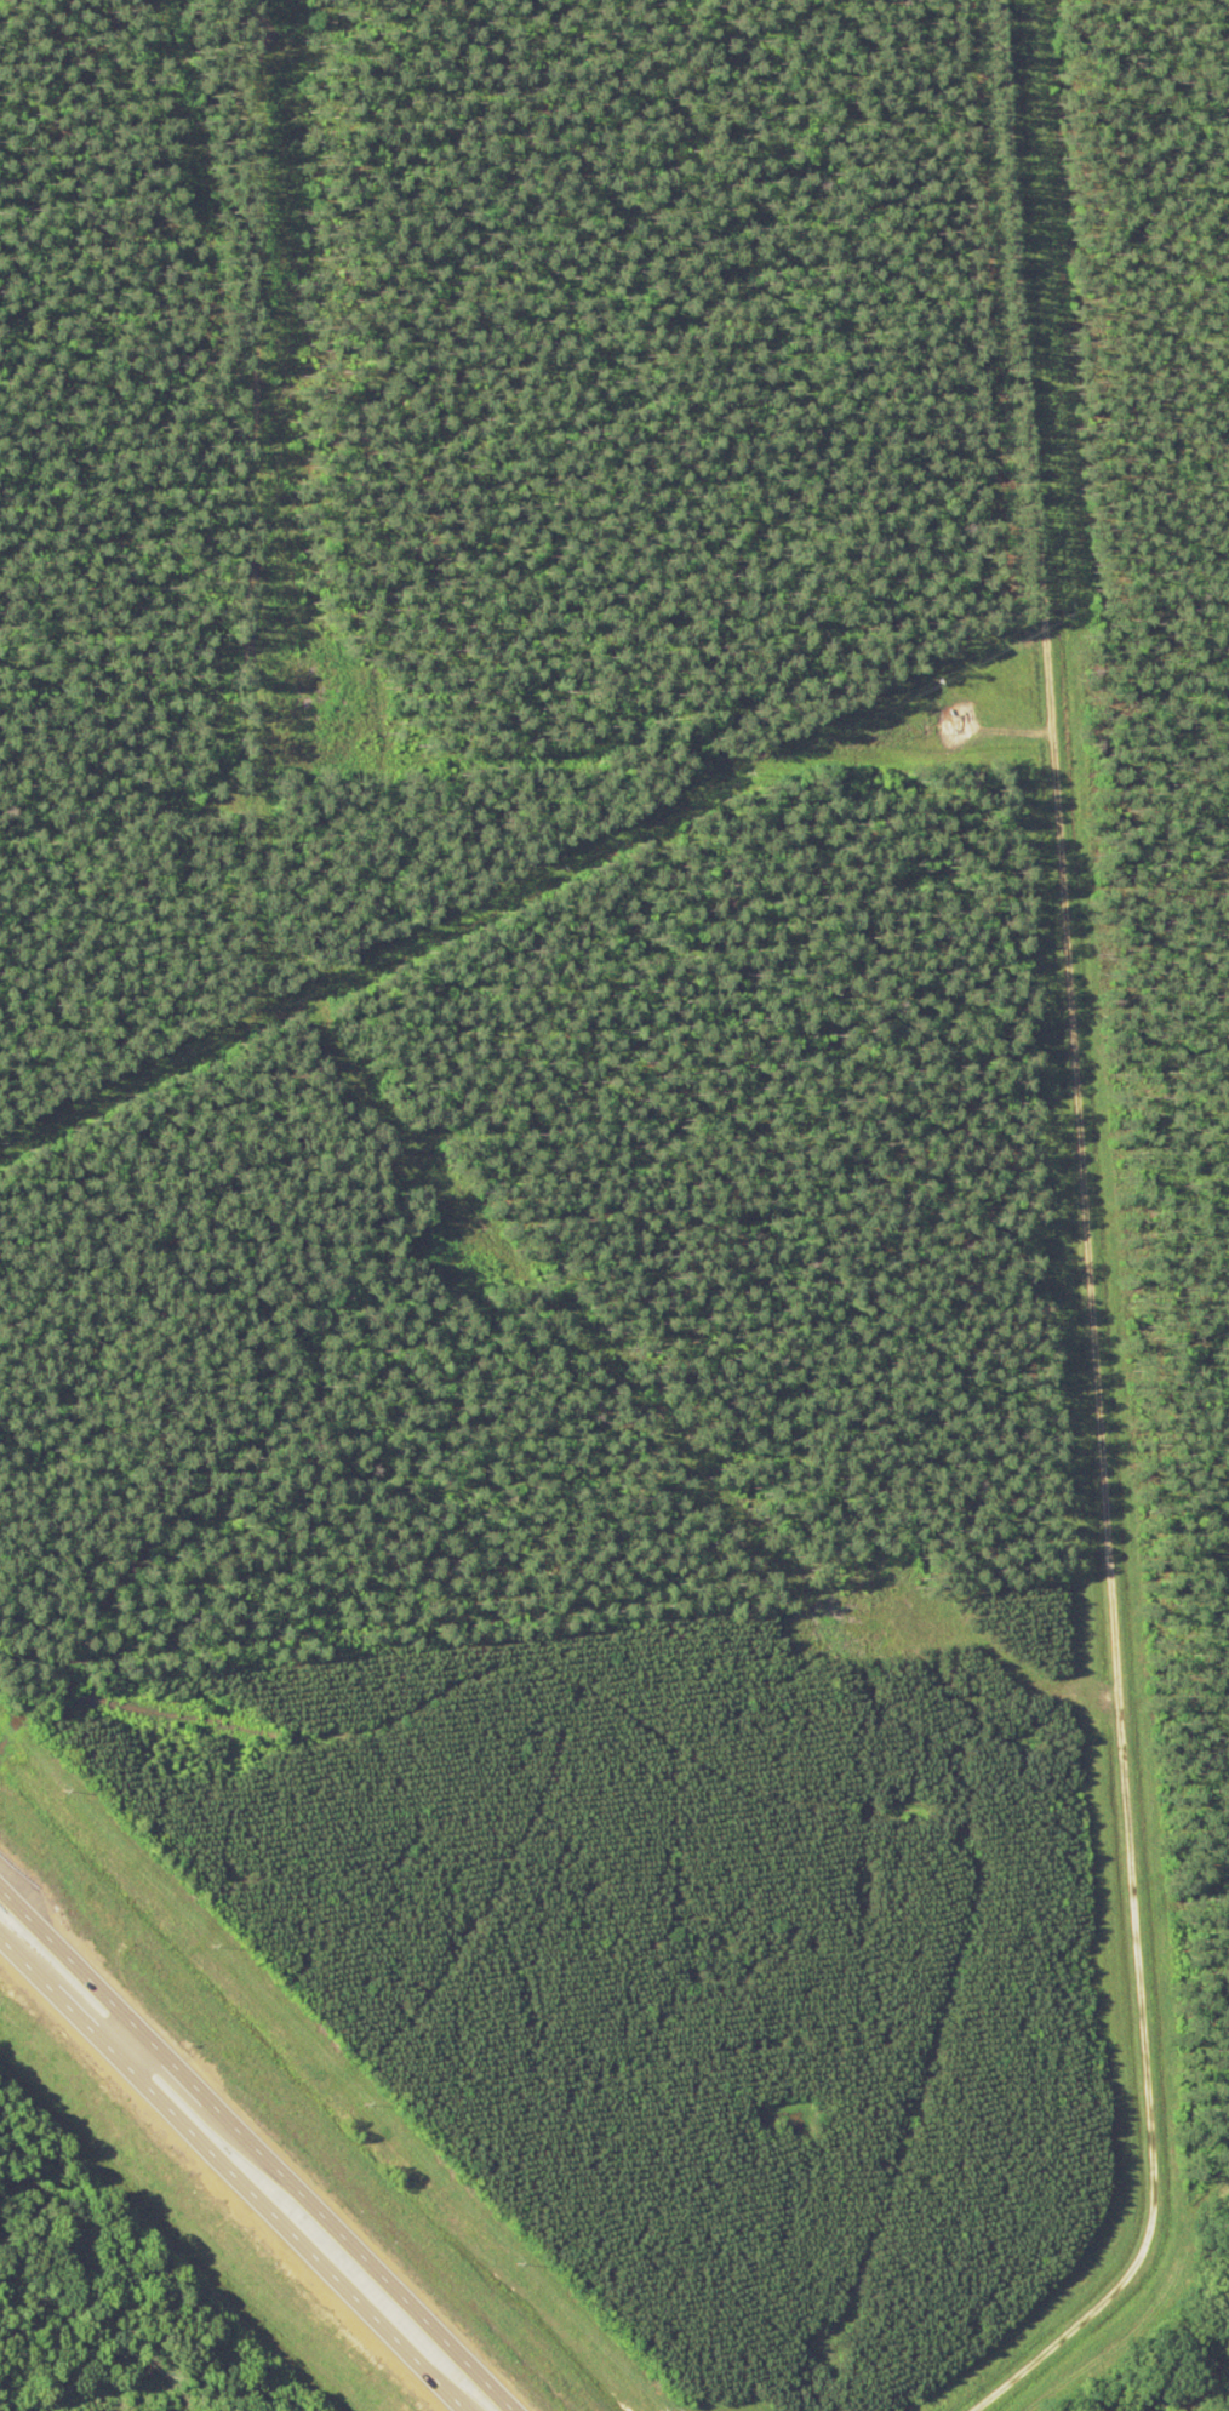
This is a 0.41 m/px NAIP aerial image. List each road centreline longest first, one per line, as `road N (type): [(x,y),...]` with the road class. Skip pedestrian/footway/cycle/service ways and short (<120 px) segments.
road 1 (primary): [(506,2410),(0,1894)]
road 2 (primary): [(0,1943),(461,2410)]

